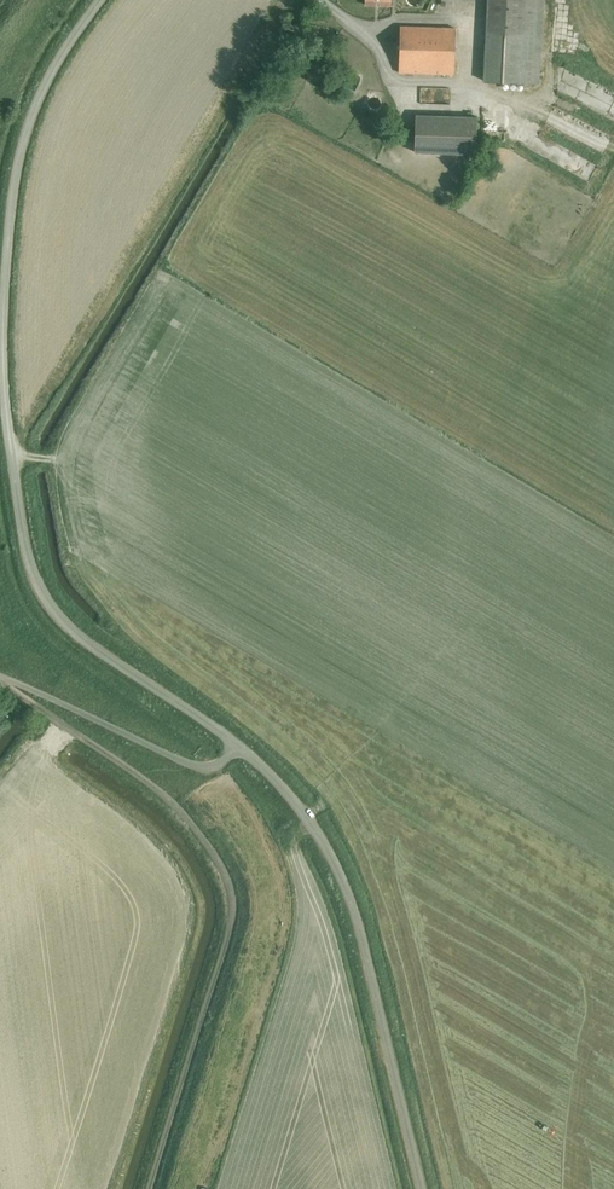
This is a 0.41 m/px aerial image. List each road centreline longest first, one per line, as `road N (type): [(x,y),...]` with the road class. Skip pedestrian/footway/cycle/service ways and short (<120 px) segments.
road 1 (unclassified): [(238,744),(73,633),(45,600),(21,523),(3,356),(12,208),(42,93),(102,0)]
road 2 (track): [(150,1188),(230,932),(232,895),(203,837),(167,797),(0,680)]
road 3 (unclassified): [(423,1188),(340,874),(310,820),(238,744)]
road 4 (unclassified): [(0,677),(186,762),(205,767),(238,744)]

